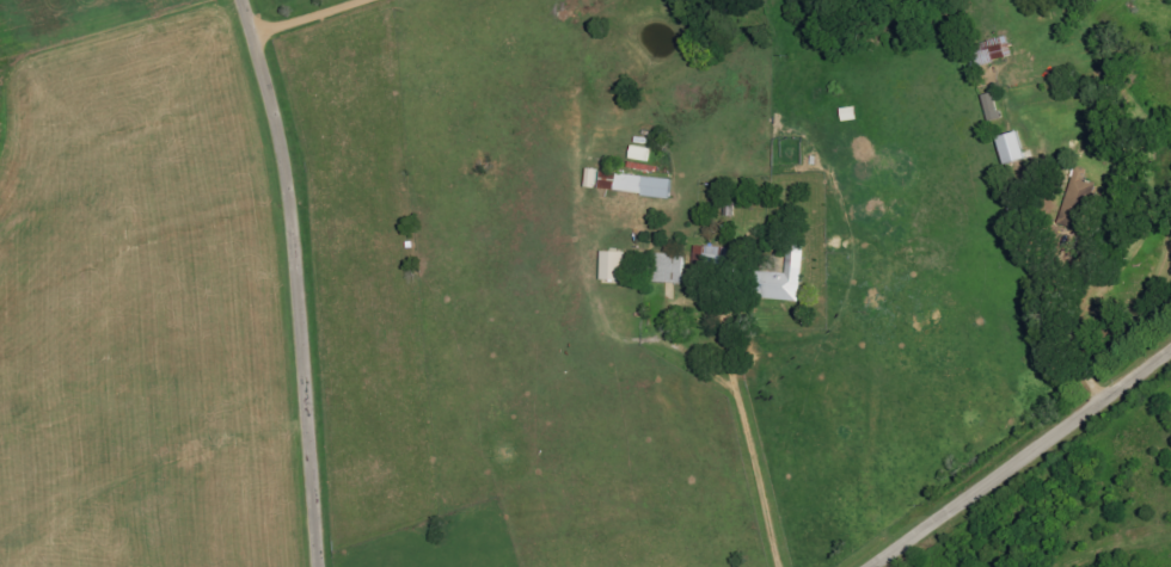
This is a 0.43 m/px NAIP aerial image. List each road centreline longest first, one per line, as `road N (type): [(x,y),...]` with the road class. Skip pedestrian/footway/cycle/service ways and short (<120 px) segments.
road 1 (residential): [(322,566),(292,183),(276,109)]
road 2 (residential): [(875,566),(1170,354)]

